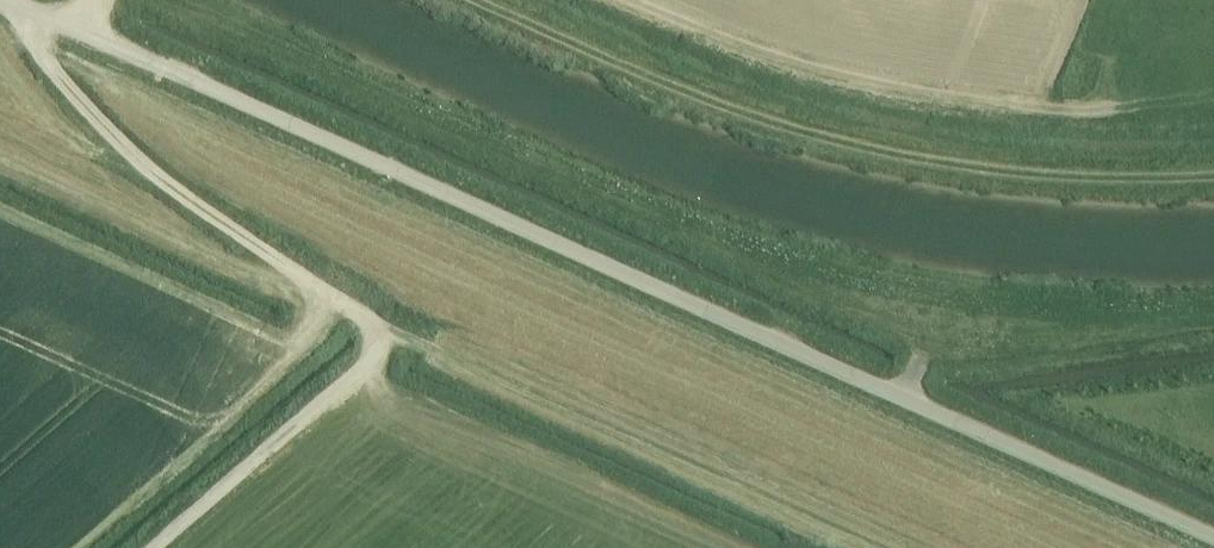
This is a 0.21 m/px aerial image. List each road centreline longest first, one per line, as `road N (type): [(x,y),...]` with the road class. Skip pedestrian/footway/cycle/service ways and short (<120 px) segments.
road 1 (unclassified): [(1213,533),(25,0)]
road 2 (track): [(863,547),(373,329)]
road 3 (track): [(373,329),(150,172),(62,81),(9,0)]
road 4 (track): [(158,547),(361,371),(375,348),(373,329)]

